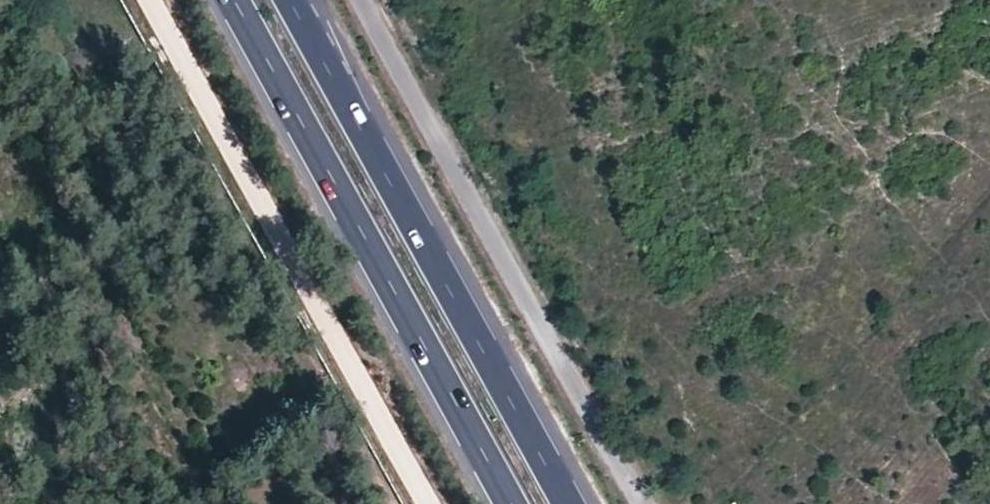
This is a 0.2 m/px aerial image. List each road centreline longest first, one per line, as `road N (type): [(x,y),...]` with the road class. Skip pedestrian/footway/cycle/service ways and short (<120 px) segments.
road 1 (unclassified): [(359,0),(644,503)]
road 2 (primary): [(234,0),(513,503)]
road 3 (primary): [(568,503),(291,0)]

